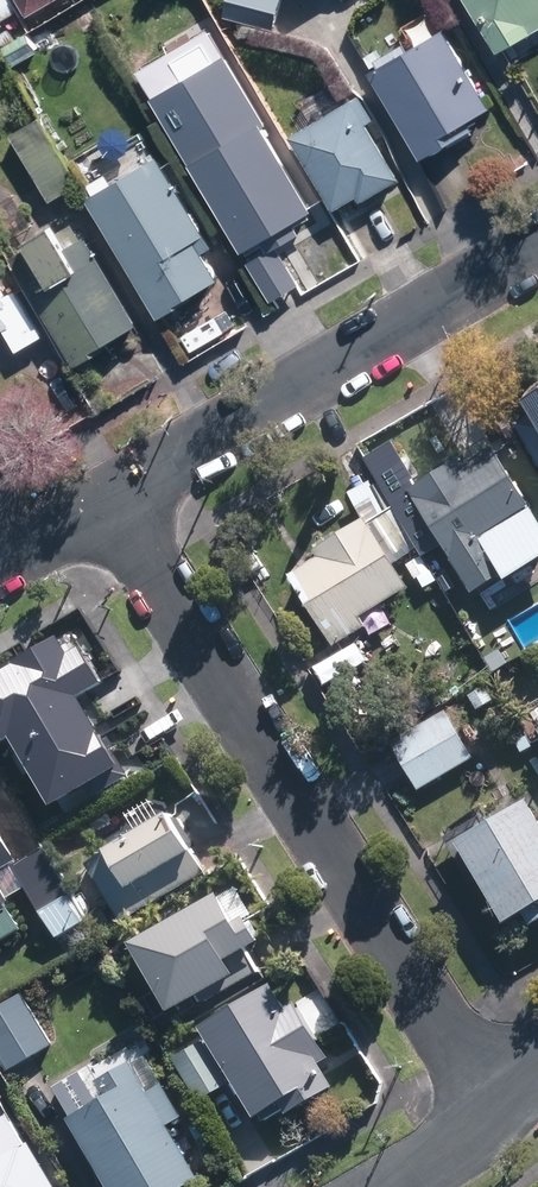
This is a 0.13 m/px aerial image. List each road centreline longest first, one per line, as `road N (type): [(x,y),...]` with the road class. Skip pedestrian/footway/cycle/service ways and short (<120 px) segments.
road 1 (residential): [(492,1103),(114,499)]
road 2 (residential): [(537,249),(114,499)]
road 3 (residential): [(114,499),(0,566)]
road 4 (residential): [(492,1103),(452,1146),(391,1186)]

